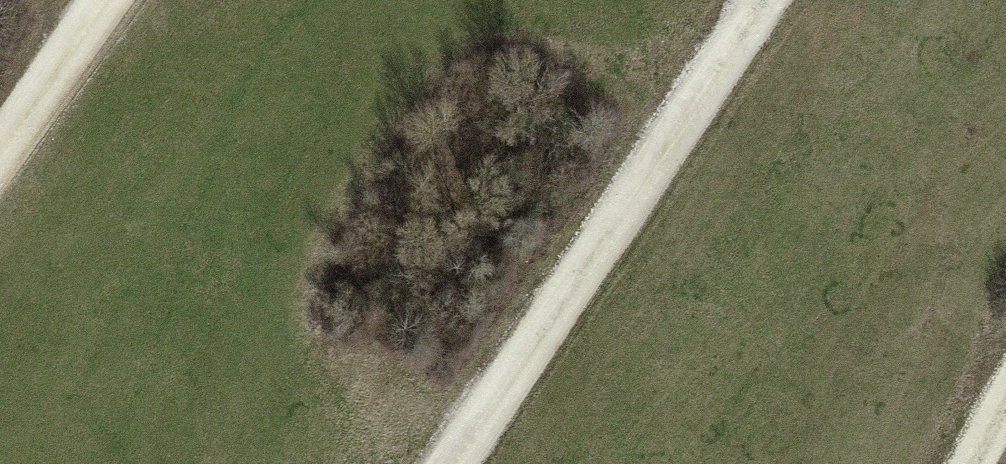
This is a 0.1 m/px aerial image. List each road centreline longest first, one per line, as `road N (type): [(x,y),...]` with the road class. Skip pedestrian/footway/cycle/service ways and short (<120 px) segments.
road 1 (track): [(453,463),(769,0)]
road 2 (track): [(0,151),(107,0)]

